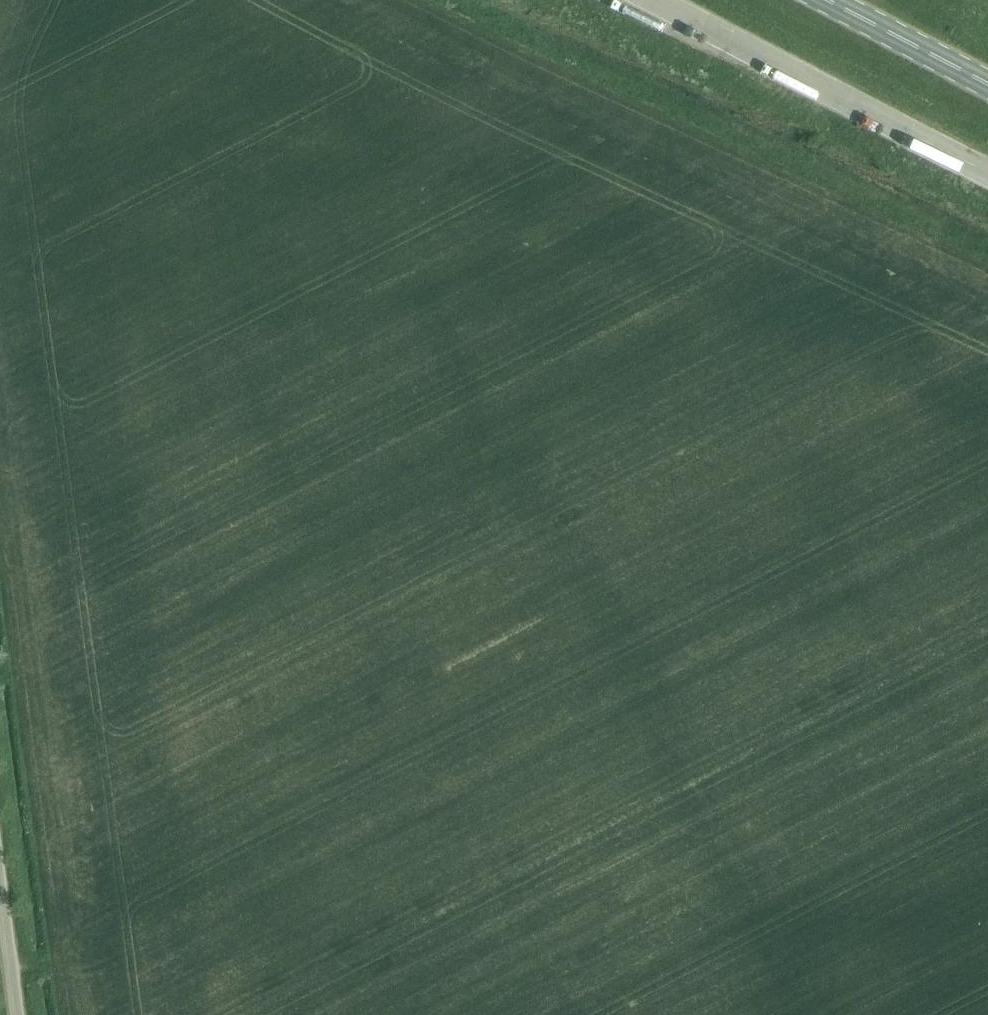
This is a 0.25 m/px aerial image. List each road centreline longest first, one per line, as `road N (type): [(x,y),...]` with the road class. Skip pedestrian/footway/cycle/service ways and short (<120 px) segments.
road 1 (secondary): [(987,84),(826,0)]
road 2 (unclassified): [(17,1014),(0,889)]

